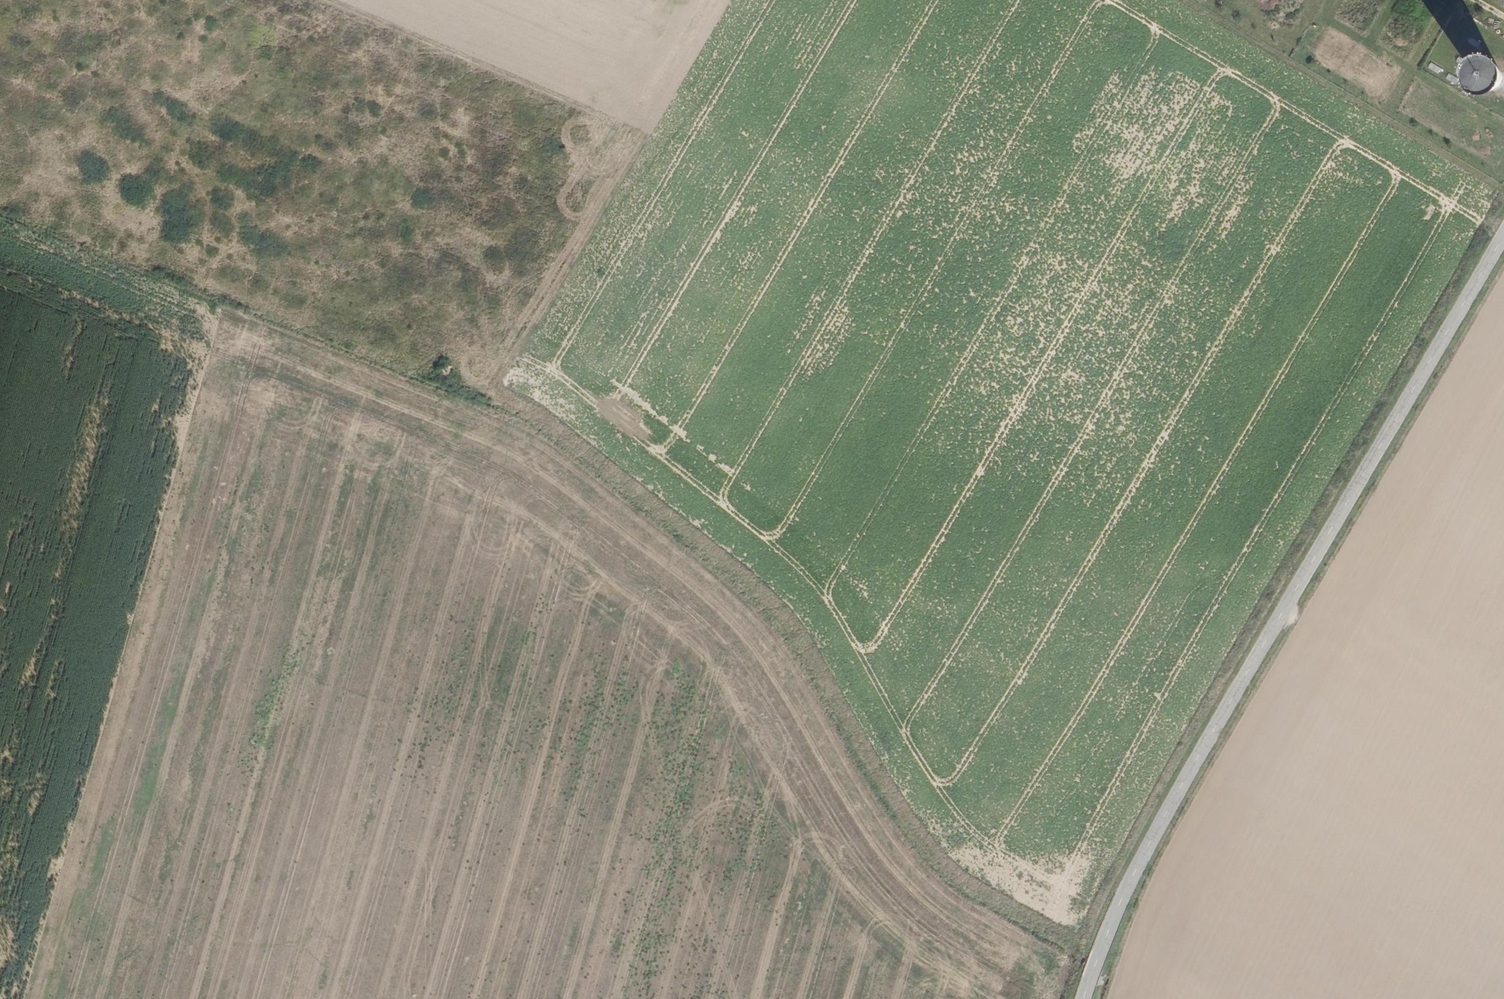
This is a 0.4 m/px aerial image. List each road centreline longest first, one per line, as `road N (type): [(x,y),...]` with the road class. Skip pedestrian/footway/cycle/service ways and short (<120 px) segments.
road 1 (secondary): [(1082,998),(1119,909),(1270,632),(1503,240)]

